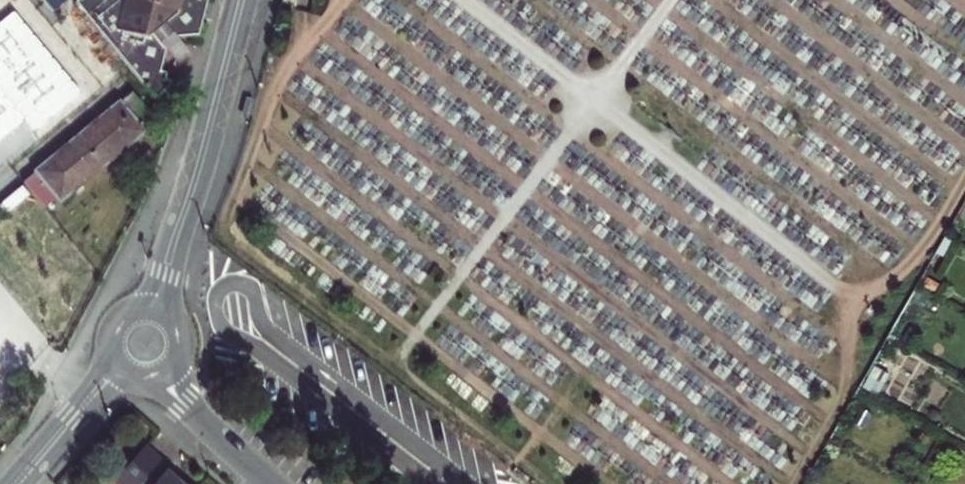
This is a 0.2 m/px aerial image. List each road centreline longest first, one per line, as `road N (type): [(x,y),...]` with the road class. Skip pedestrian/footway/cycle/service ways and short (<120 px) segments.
road 1 (tertiary): [(242,0),(159,310)]
road 2 (tertiary): [(119,366),(16,483)]
road 3 (residential): [(160,378),(272,483)]

